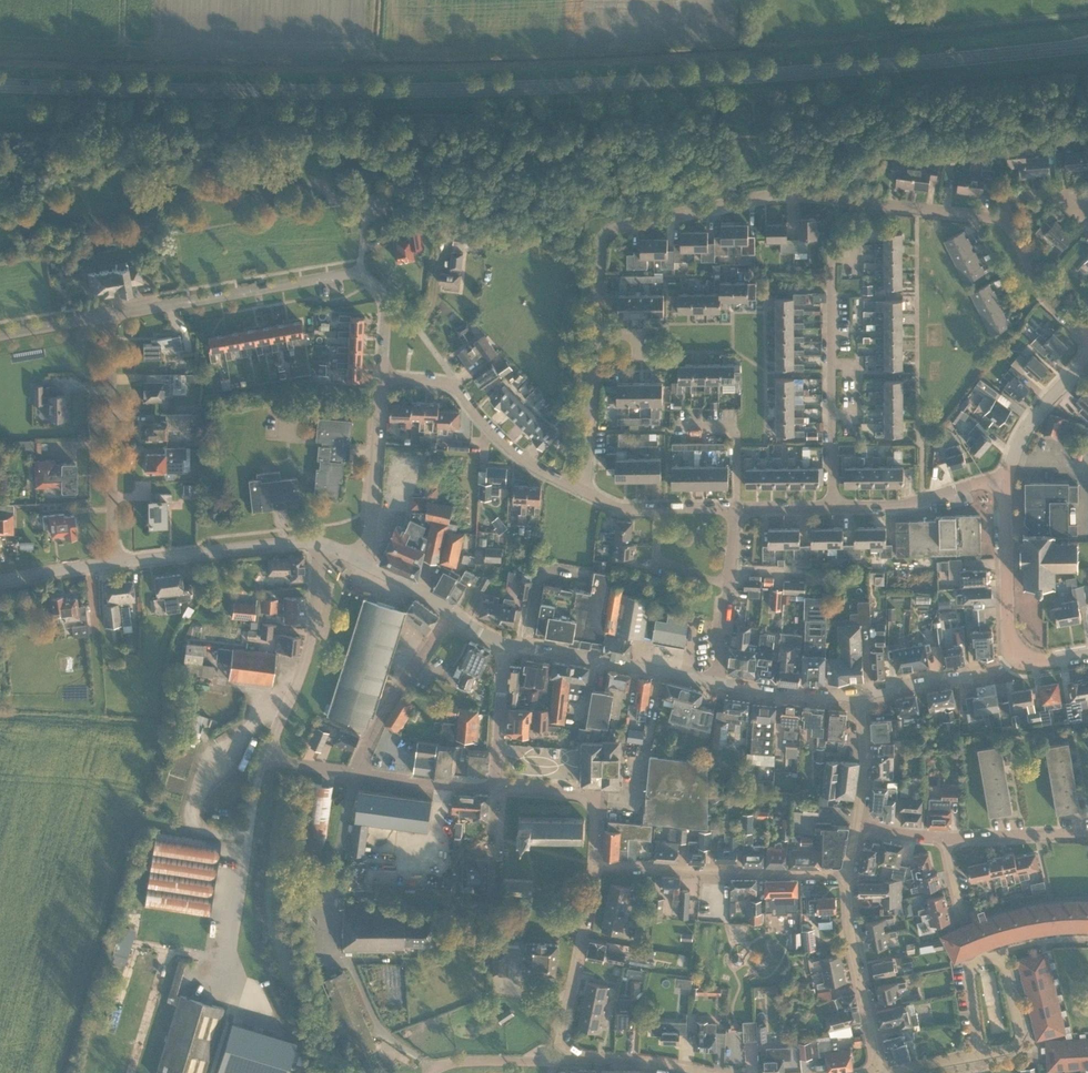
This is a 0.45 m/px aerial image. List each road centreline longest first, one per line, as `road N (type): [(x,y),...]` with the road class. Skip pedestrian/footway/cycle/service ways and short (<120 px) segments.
road 1 (primary): [(0,84),(460,89),(1079,46)]
road 2 (residential): [(1005,219),(797,193),(611,227),(599,246),(581,489)]
road 3 (residential): [(358,772),(265,756),(309,647),(320,543)]
road 4 (residential): [(833,506),(831,250)]
road 5 (residential): [(848,873),(593,864)]
road 6 (residential): [(113,314),(361,274)]
road 7 (residential): [(112,562),(113,314)]
road 8 (residential): [(581,489),(530,463),(459,388),(381,378)]
road 9 (tertiary): [(717,681),(506,643)]
road 10 (tertiary): [(112,562),(320,543)]
road 11 (residential): [(557,1058),(593,864)]
road 12 (residential): [(878,1064),(848,873)]
road 13 (residential): [(358,772),(367,743),(452,612)]
road 14 (residential): [(357,560),(369,535),(381,378)]
road 15 (tertiary): [(1018,655),(1007,629),(1005,481)]
road 16 (residential): [(717,681),(736,507)]
road 17 (residential): [(833,506),(904,503),(1005,481)]
road 18 (tertiary): [(860,693),(988,675),(1018,655)]
road 19 (residential): [(736,507),(619,507),(581,489)]
road 20 (residential): [(593,864),(594,817),(580,797),(495,785)]
road 21 (residential): [(712,1072),(622,1058),(557,1058)]
road 22 (tertiary): [(1005,481),(1021,437),(1087,356)]
road 23 (tertiary): [(860,693),(797,695),(717,681)]
road 24 (residential): [(1087,334),(1045,295),(1005,219)]
road 25 (residential): [(495,785),(506,643)]
road 26 (residential): [(1087,833),(945,837)]
road 27 (residential): [(495,785),(358,772)]
road 28 (residential): [(984,959),(1004,967),(1020,1035),(1010,1047),(981,1047)]
road 29 (residential): [(736,507),(736,435),(729,426),(678,426)]
road 30 (residential): [(858,825),(865,765),(860,693)]
road 31 (residential): [(429,1072),(458,1061),(557,1058)]
road 32 (residential): [(984,959),(958,899),(945,837)]

